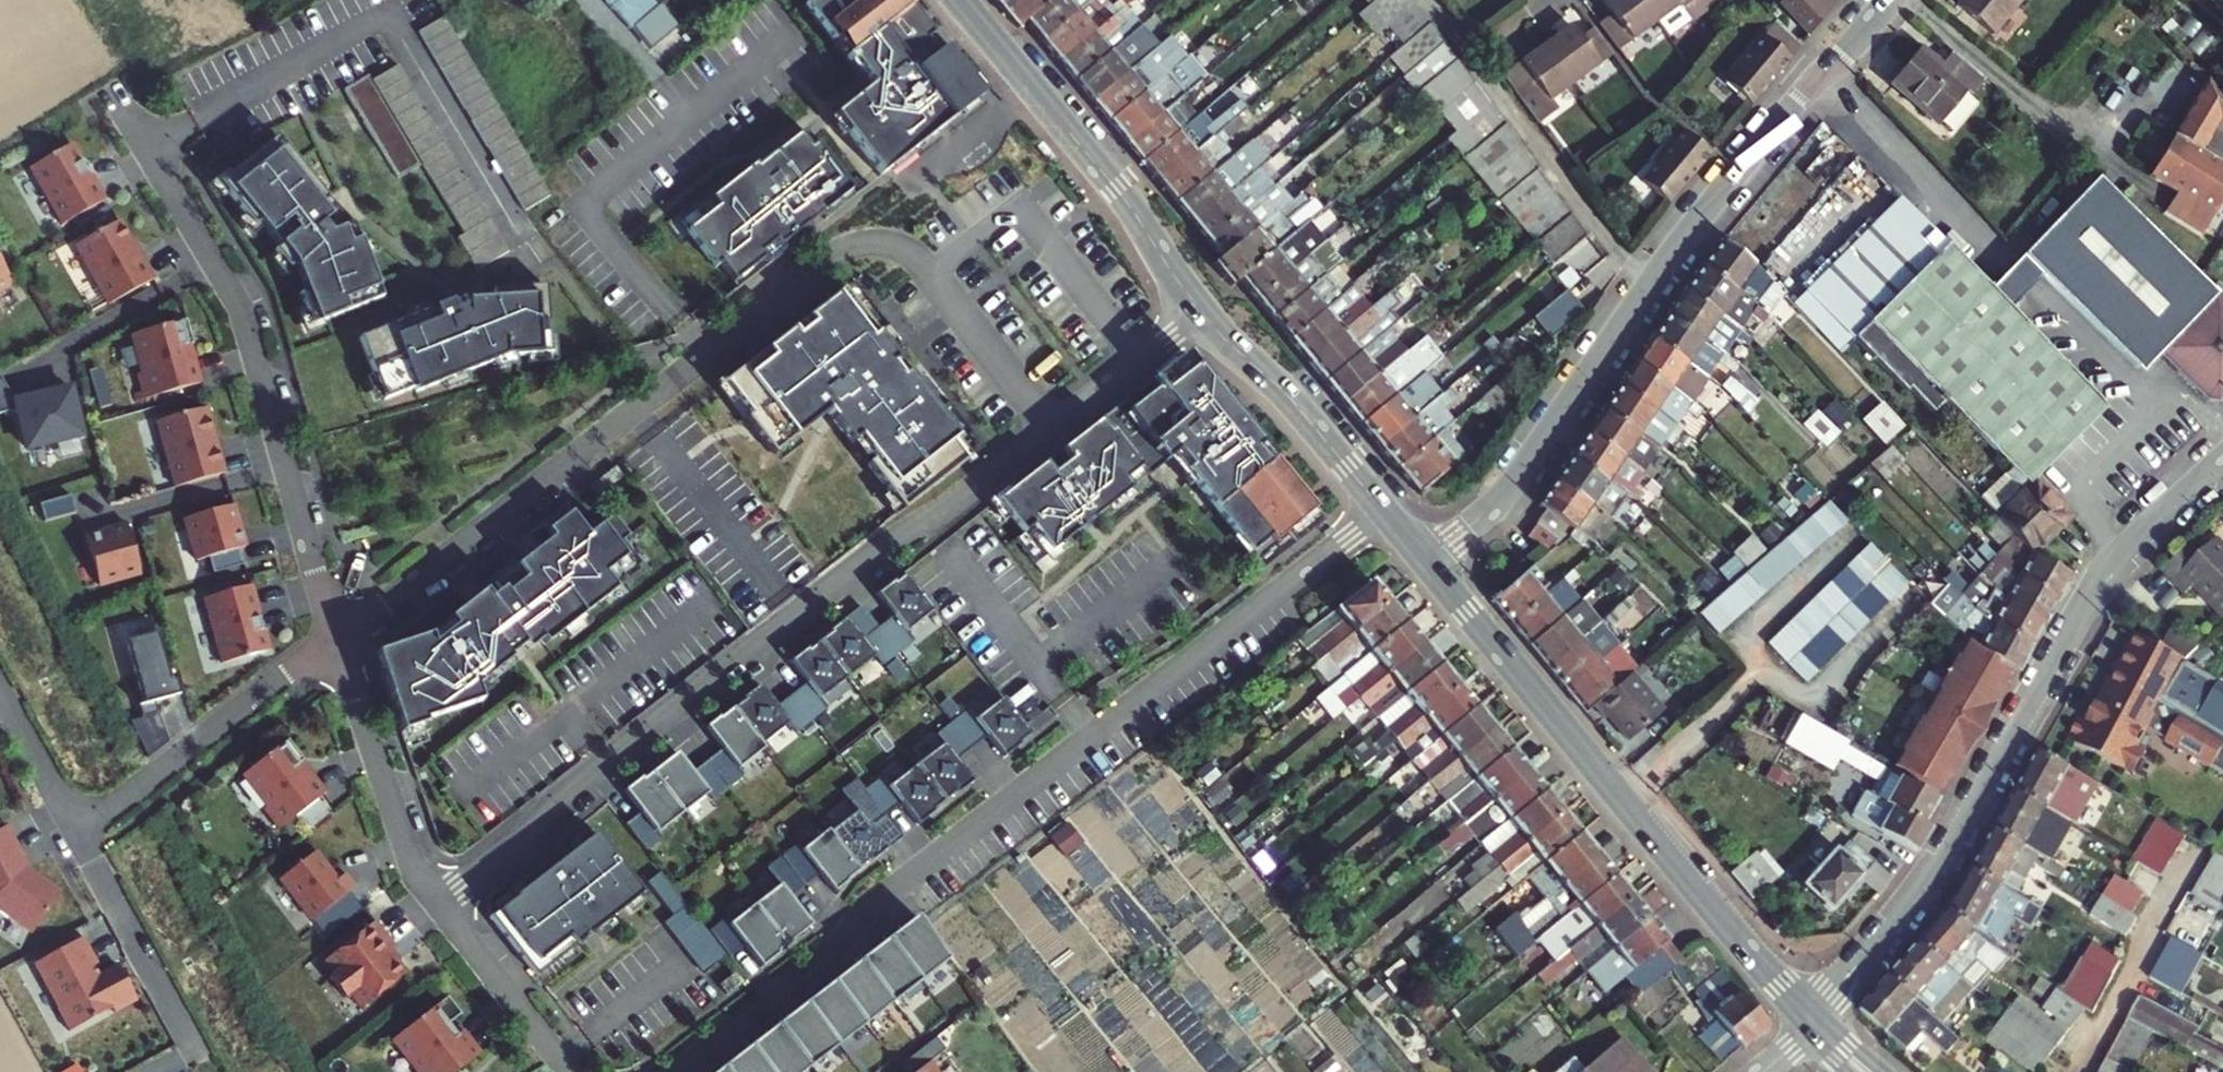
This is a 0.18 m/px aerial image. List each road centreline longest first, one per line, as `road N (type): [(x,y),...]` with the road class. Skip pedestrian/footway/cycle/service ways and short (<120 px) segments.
road 1 (residential): [(337,636),(851,243),(881,242),(922,264),(1050,429)]
road 2 (residential): [(1384,510),(883,897),(821,963),(682,1071)]
road 3 (residential): [(439,907),(560,798),(868,557),(1050,429)]
road 4 (tertiary): [(1425,560),(1513,484),(1667,258),(1891,0)]
road 5 (residential): [(2222,461),(2090,585),(1941,859),(1815,1023)]
road 6 (secondary): [(1425,560),(1815,1023)]
road 7 (secondary): [(960,0),(1116,189),(1201,313)]
road 8 (residential): [(76,833),(337,636)]
road 9 (residential): [(337,636),(410,855),(439,907)]
road 10 (secondary): [(1201,313),(1292,400),(1384,510)]
road 11 (residential): [(76,833),(202,1059)]
road 12 (residential): [(439,907),(569,1071)]
road 13 (residential): [(1050,429),(1201,313)]
road 14 (residential): [(0,689),(76,833)]

